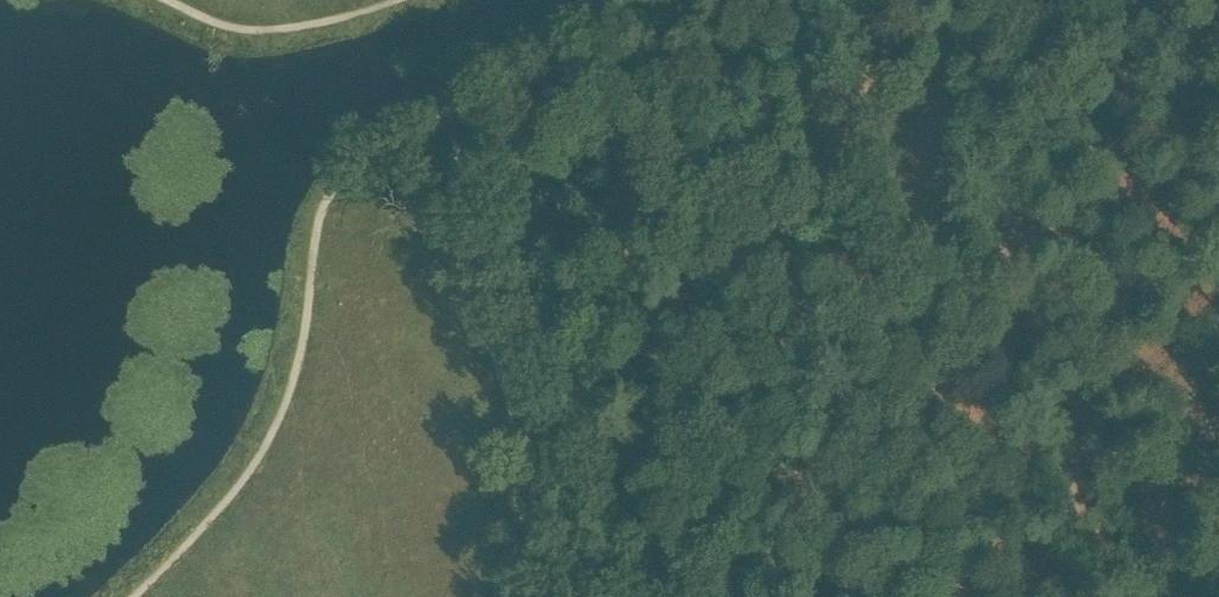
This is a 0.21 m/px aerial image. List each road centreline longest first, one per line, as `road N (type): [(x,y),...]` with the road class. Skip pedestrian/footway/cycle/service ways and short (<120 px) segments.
road 1 (track): [(1013,596),(1025,575),(1028,519),(999,364),(1009,253),(1077,126),(1197,22),(1218,18)]

